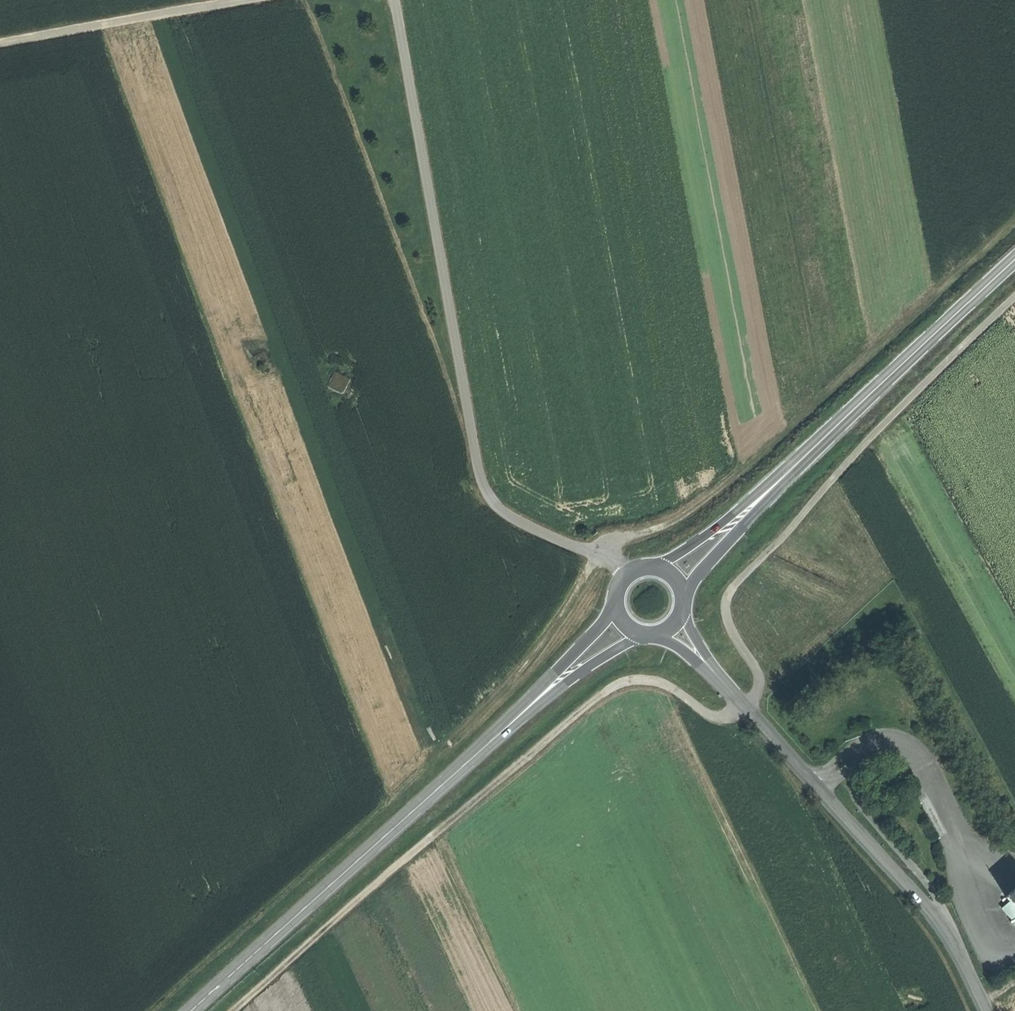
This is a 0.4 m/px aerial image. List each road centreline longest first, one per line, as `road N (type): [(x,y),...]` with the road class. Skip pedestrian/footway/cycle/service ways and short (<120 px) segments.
road 1 (track): [(231,1010),(618,683),(662,681),(712,717),(746,707),(757,686),(728,629),(731,593),(907,401),(1014,302)]
road 2 (track): [(623,577),(608,560),(515,521),(490,498),(477,468),(394,0)]
road 3 (tertiary): [(197,1010),(530,709)]
road 4 (tertiary): [(986,1010),(946,927),(746,707)]
road 5 (tertiary): [(771,488),(1014,261)]
road 6 (track): [(249,0),(0,44)]
road 7 (tertiary): [(530,709),(643,636)]
road 8 (tertiary): [(771,488),(663,565)]
road 9 (tertiary): [(614,608),(530,709)]
road 10 (tertiary): [(686,587),(771,488)]

